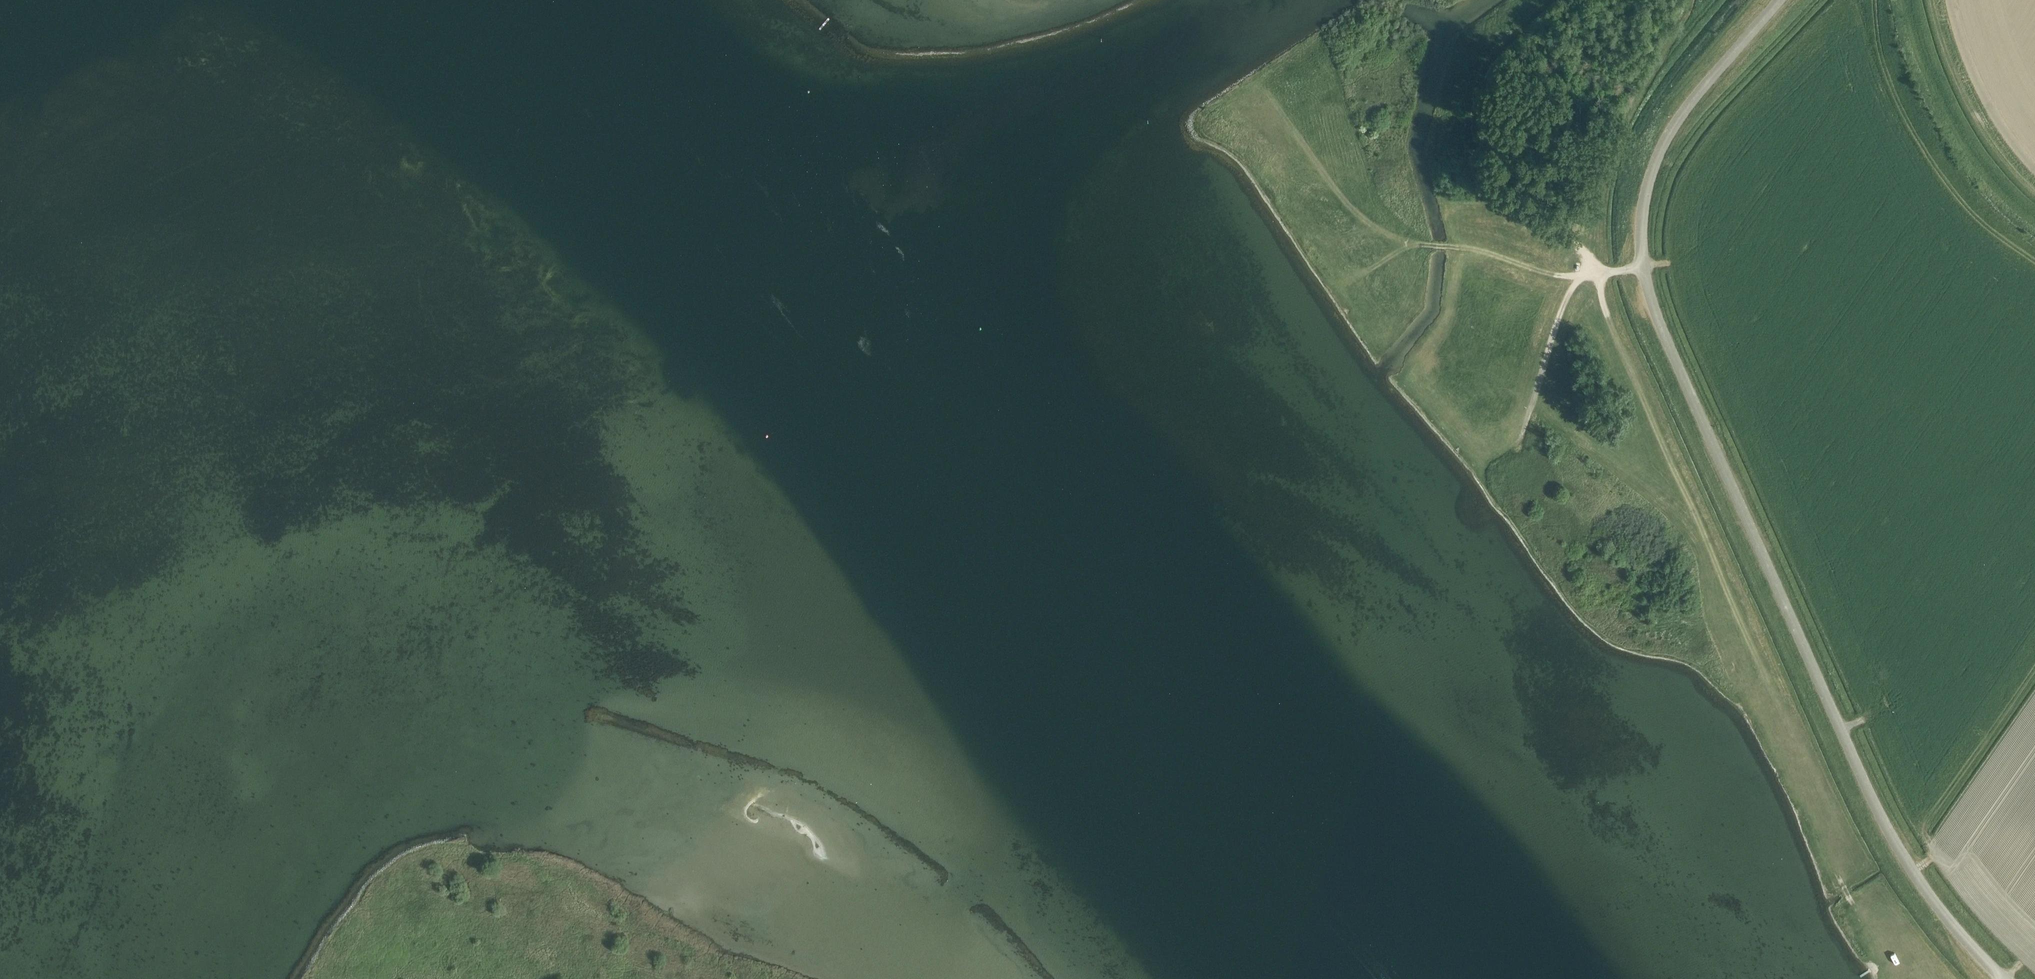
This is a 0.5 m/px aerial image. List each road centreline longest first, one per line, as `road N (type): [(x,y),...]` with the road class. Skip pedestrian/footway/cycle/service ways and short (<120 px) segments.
road 1 (unclassified): [(2009,978),(1954,925),(1895,832),(1638,266),(1637,207),(1648,169),(1787,0)]
road 2 (track): [(1516,452),(1568,297),(1586,274)]
road 3 (track): [(1404,246),(1451,247),(1570,276)]

